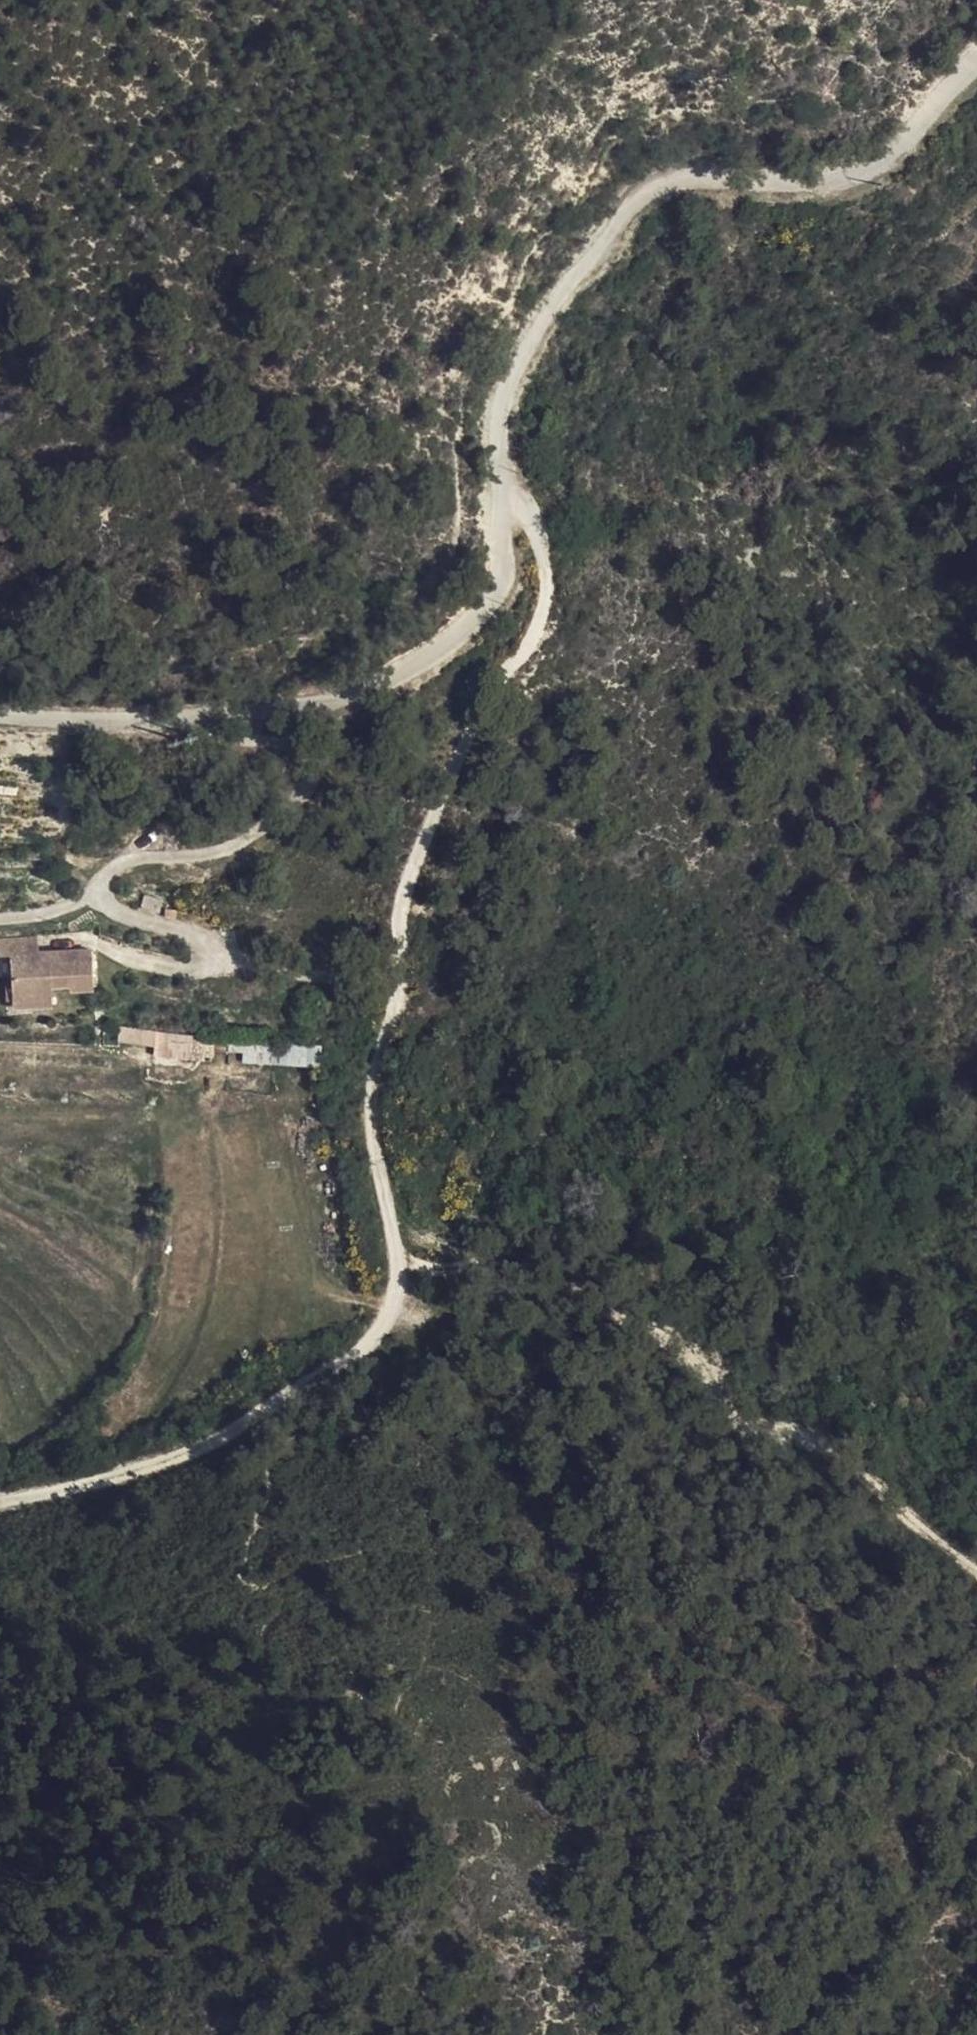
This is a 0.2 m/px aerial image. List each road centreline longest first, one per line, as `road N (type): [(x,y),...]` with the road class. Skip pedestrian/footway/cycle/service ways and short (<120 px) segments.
road 1 (unclassified): [(976,66),(883,156),(825,182),(694,177),(650,193),(591,259),(515,376),(501,424),(498,578),(473,623),(415,666),(348,698),(218,722),(0,709)]
road 2 (track): [(0,1503),(169,1466),(308,1394),(392,1319),(397,1253),(375,1125),(378,1068),(403,1002),(411,887),(465,731),(538,630),(548,595),(535,529),(522,512),(498,508)]
road 3 (track): [(976,1573),(840,1458),(736,1411),(688,1348),(481,1268),(397,1253)]
road 4 (track): [(218,722),(303,767),(304,796),(250,842),(212,856),(131,861),(78,903),(0,922)]

